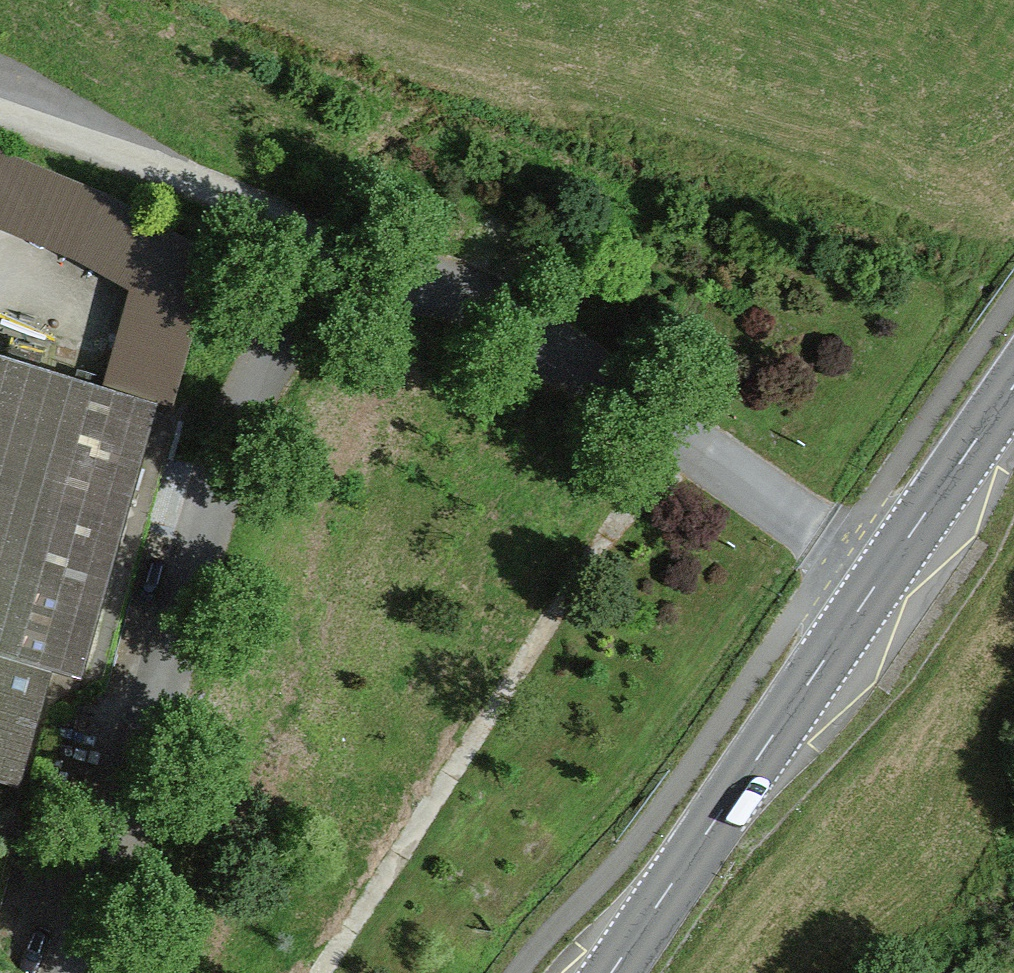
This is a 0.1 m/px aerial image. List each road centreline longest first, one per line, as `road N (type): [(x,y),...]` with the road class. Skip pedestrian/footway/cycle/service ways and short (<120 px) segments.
road 1 (residential): [(883,574),(460,290),(419,282),(342,294),(310,314),(273,352),(245,401),(67,972)]
road 2 (track): [(684,444),(513,676),(332,964)]
road 3 (secondary): [(610,972),(883,574)]
road 4 (track): [(342,294),(310,239),(266,212),(0,118)]
road 5 (secondary): [(883,574),(1013,391)]

